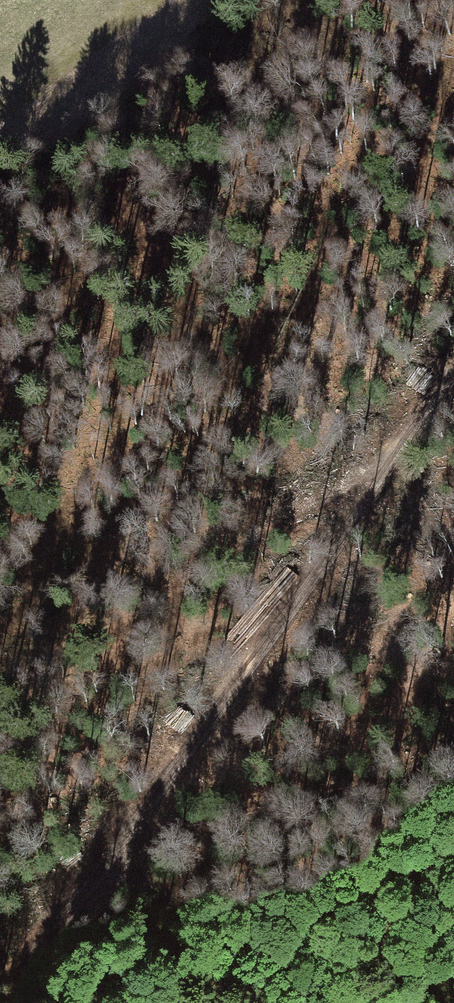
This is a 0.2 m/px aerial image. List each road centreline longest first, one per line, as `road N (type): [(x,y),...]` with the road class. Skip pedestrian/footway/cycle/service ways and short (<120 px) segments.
road 1 (track): [(95,857),(453,359)]
road 2 (track): [(0,670),(414,415)]

